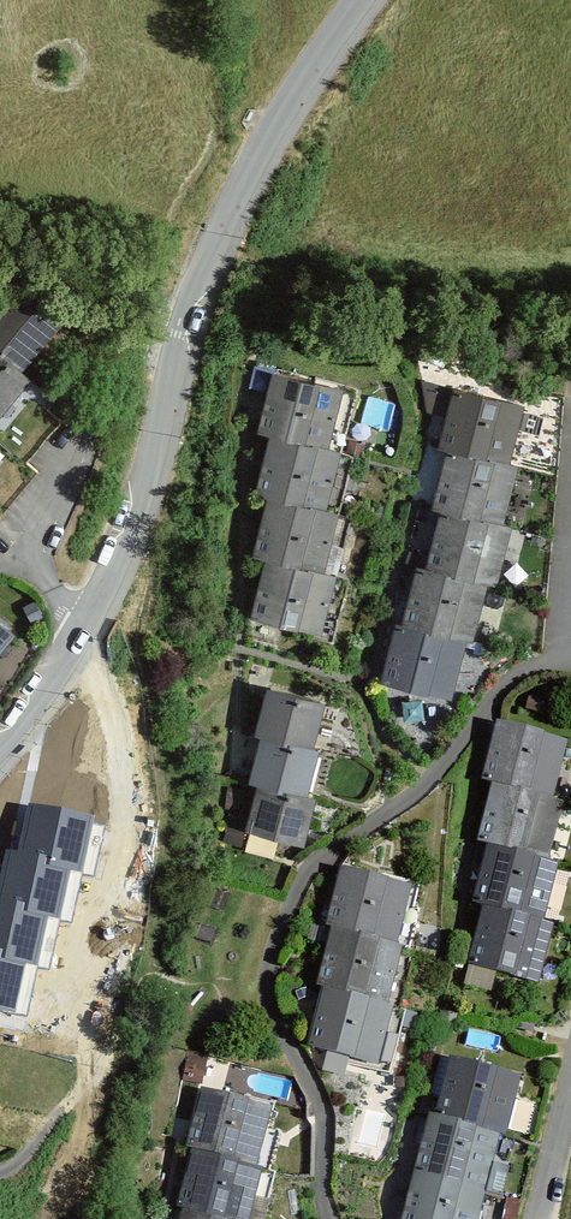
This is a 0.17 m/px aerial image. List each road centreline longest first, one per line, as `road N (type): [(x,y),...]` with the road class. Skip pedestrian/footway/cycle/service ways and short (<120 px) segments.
road 1 (residential): [(85,624),(125,538),(188,310),(221,228),(255,158),(362,0)]
road 2 (residential): [(0,747),(85,624)]

